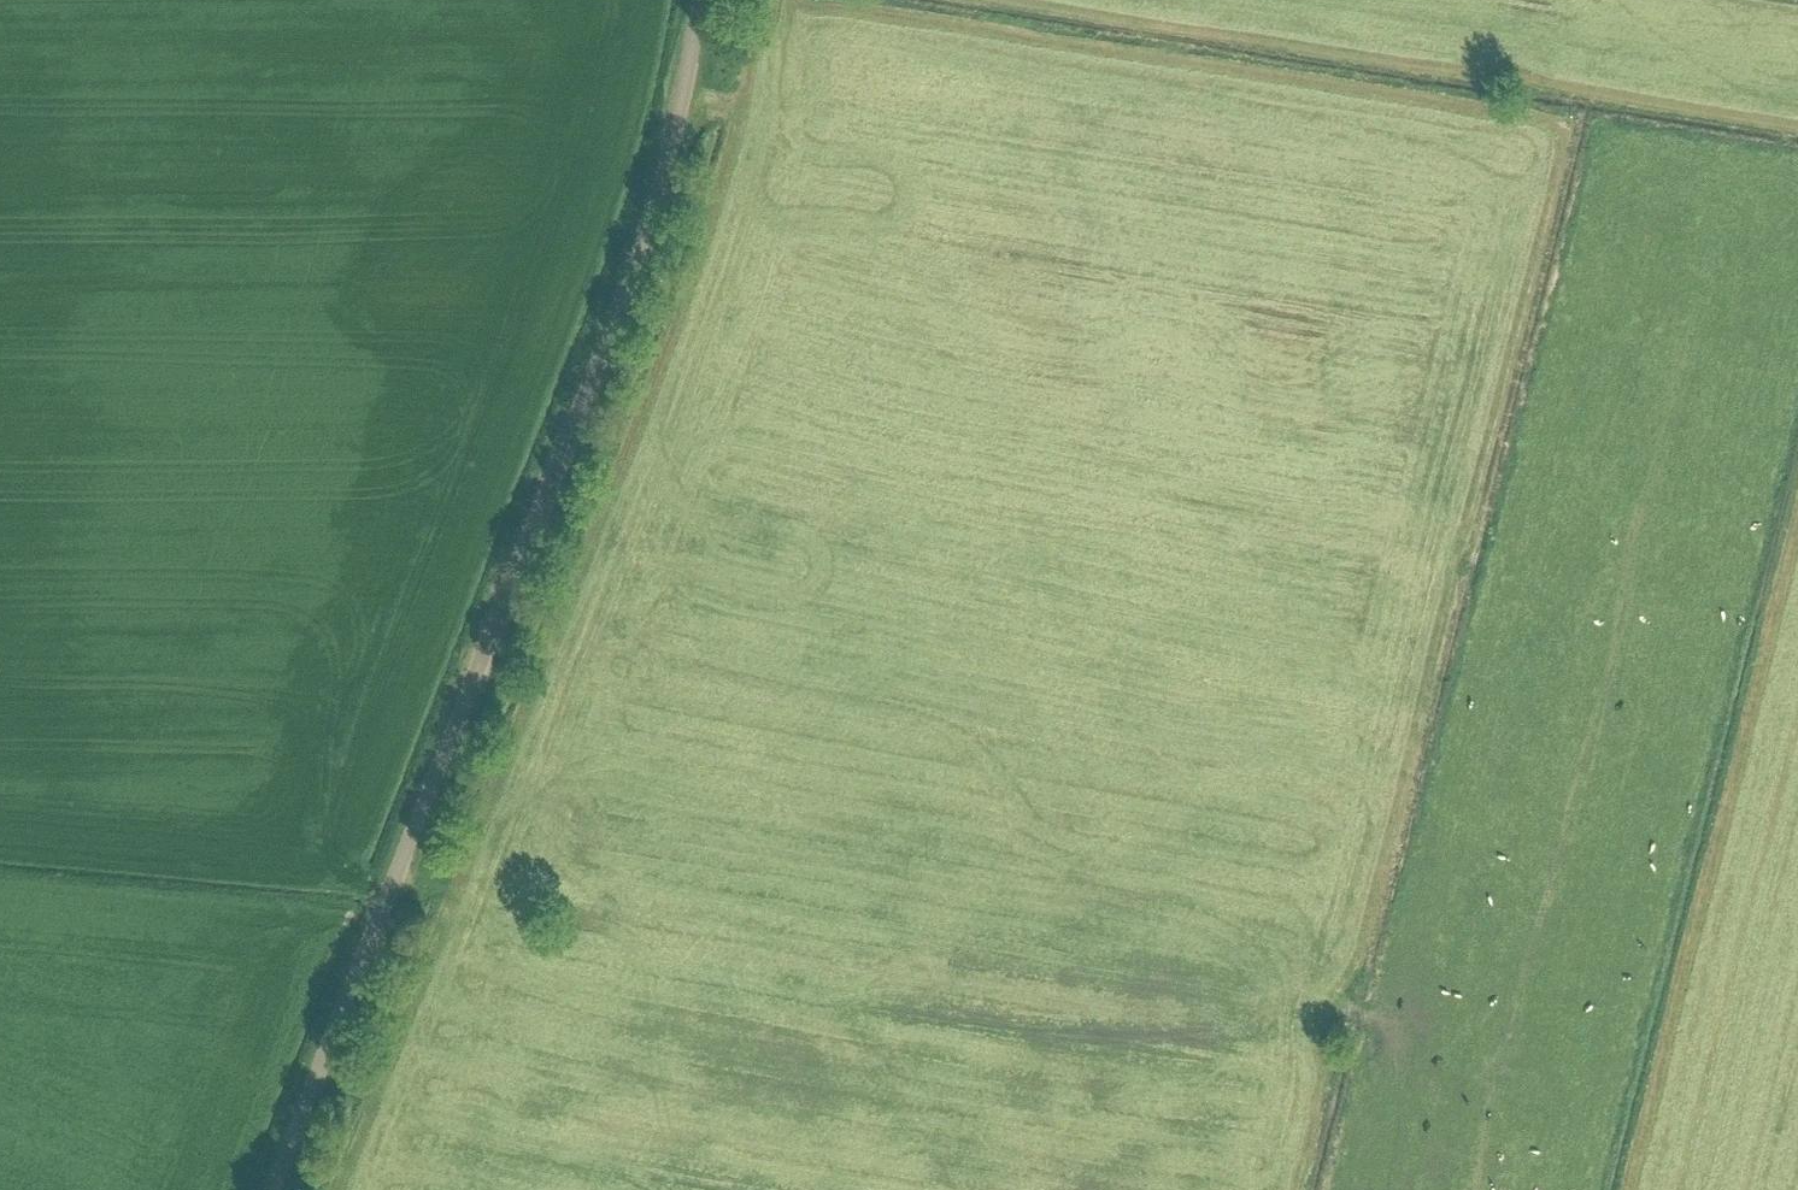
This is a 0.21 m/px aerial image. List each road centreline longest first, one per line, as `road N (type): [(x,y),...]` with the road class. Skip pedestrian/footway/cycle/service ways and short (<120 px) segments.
road 1 (unclassified): [(271,1189),(635,258),(700,0)]

